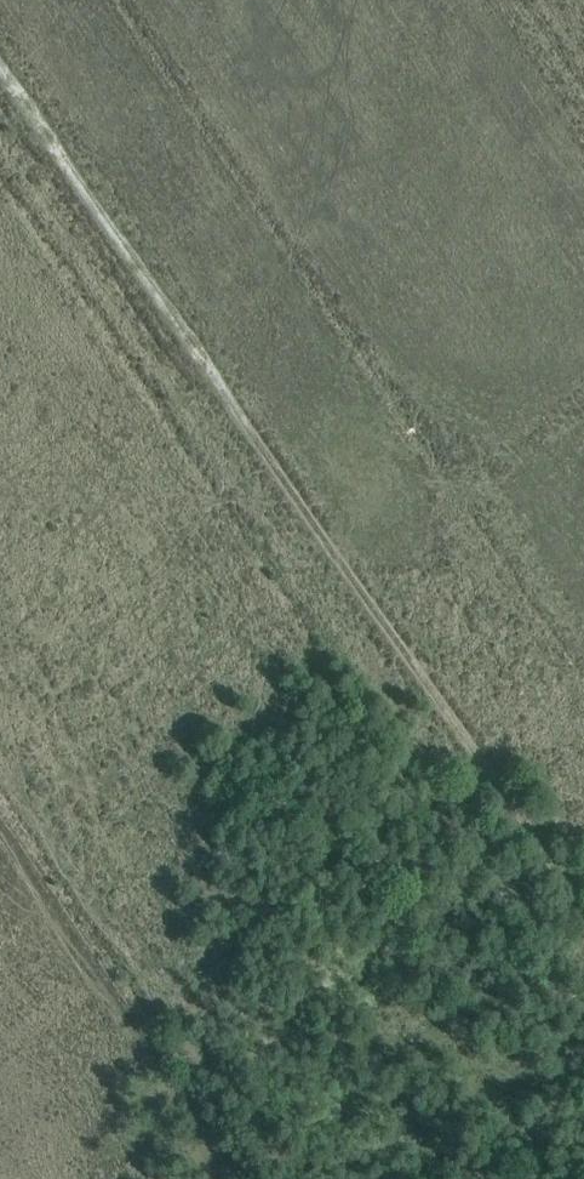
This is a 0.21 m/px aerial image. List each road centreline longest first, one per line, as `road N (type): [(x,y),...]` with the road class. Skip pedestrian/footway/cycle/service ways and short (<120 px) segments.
road 1 (track): [(0,128),(583,998)]

